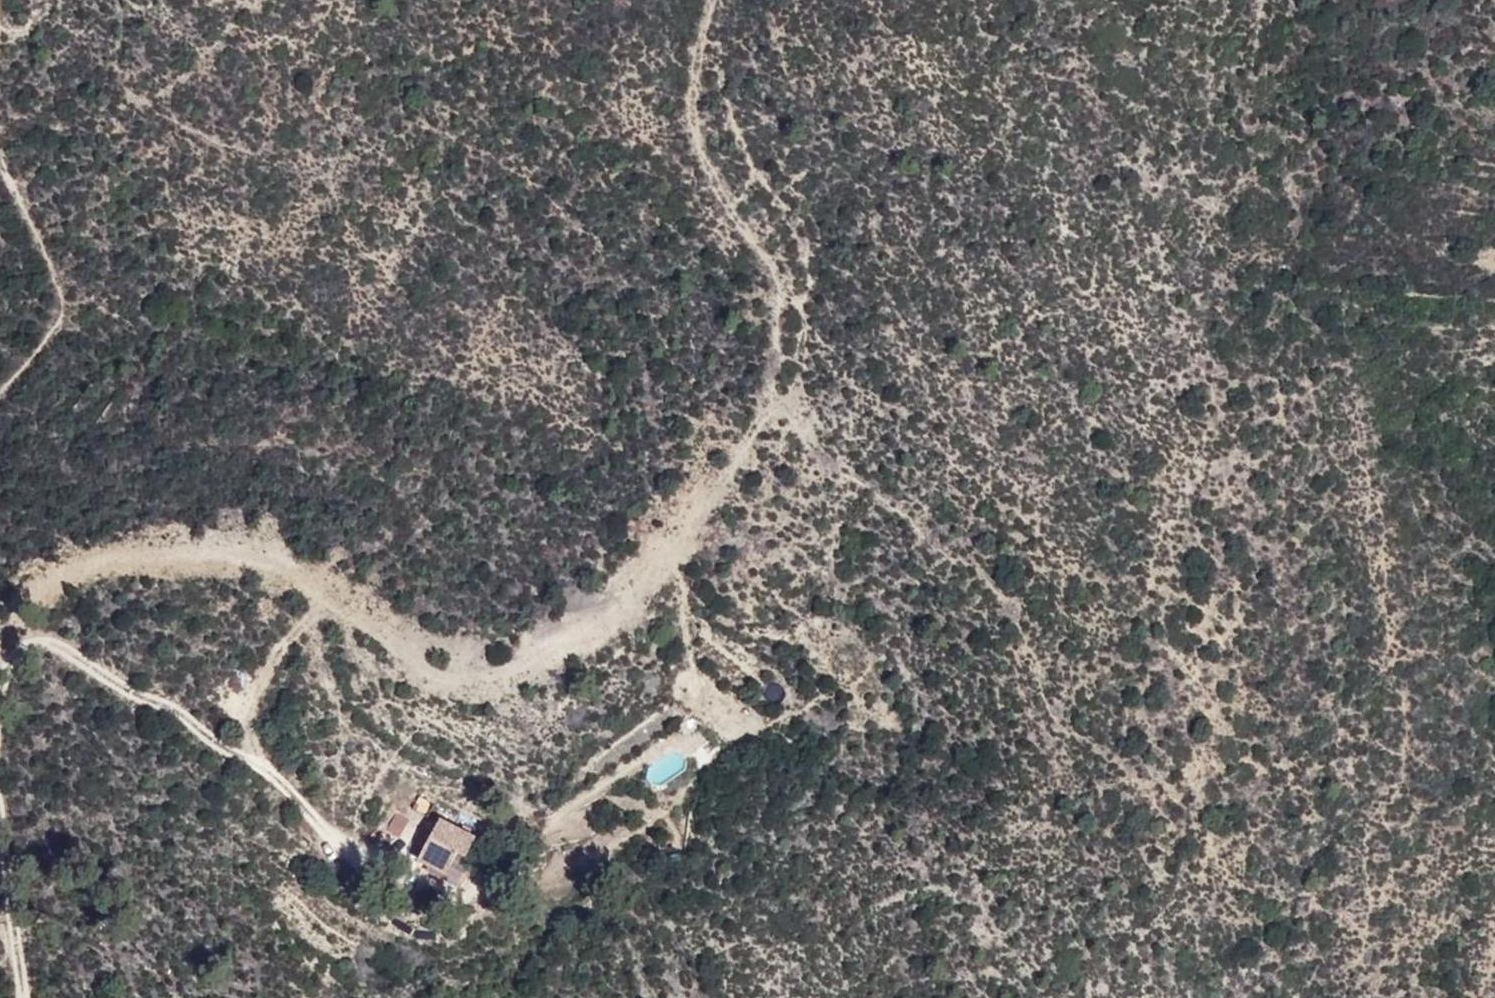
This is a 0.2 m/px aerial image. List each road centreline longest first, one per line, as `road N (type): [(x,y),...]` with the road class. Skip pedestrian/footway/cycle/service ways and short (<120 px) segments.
road 1 (track): [(0,384),(70,313),(0,141)]
road 2 (track): [(0,858),(23,997)]

